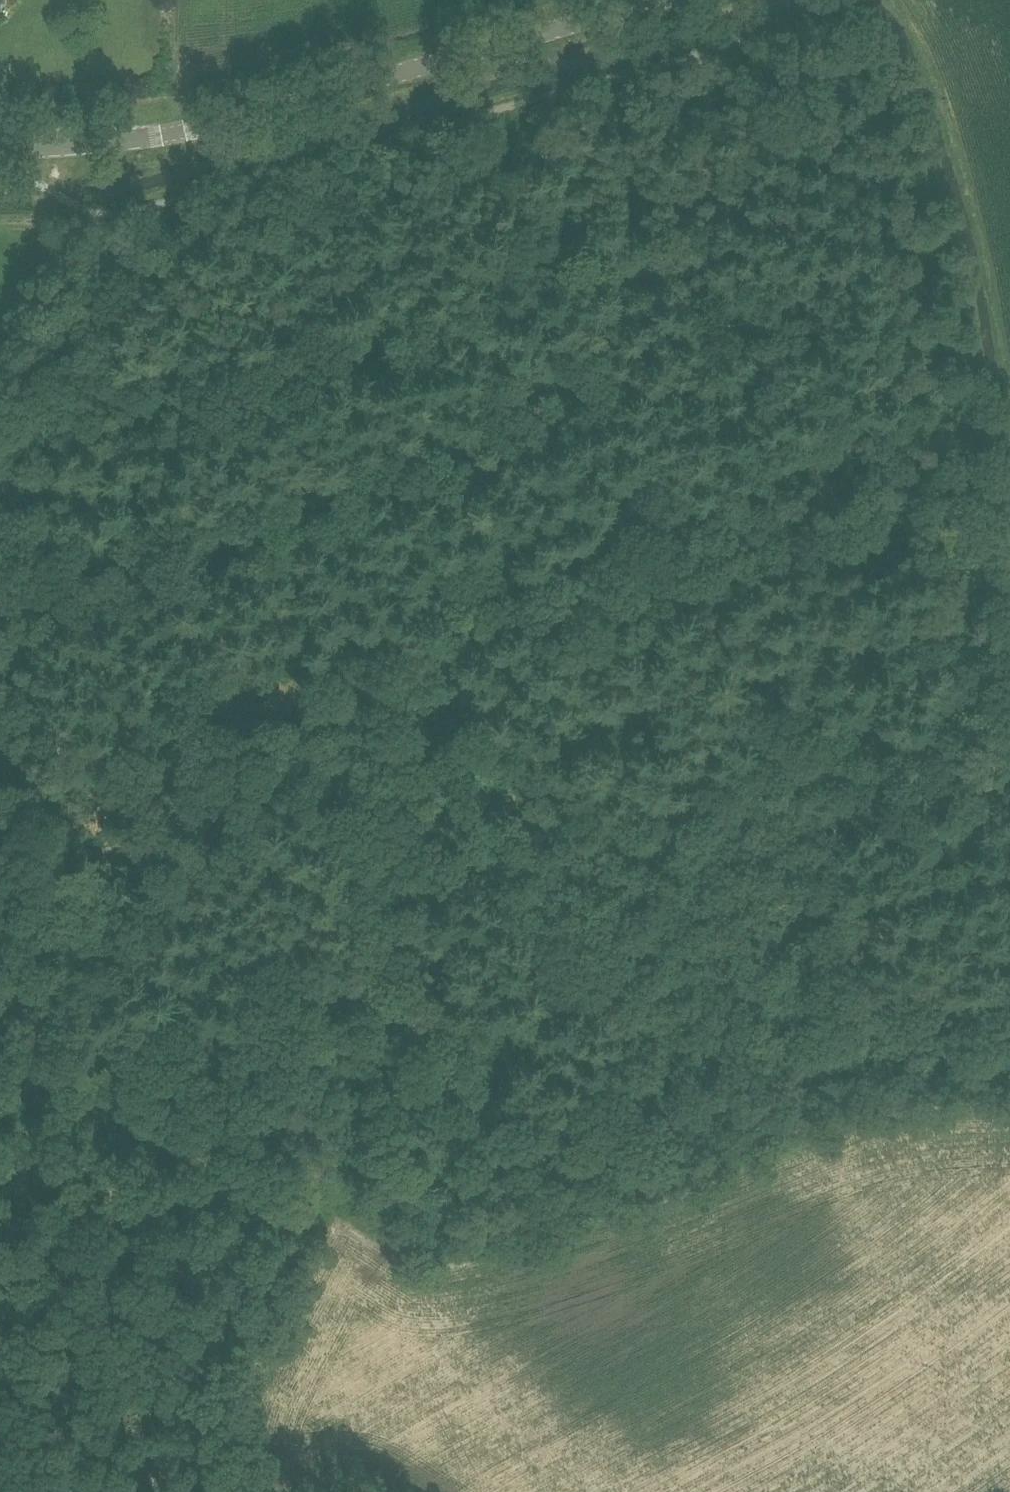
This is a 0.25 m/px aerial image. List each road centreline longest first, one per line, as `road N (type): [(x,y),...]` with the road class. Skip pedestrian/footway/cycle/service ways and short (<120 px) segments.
road 1 (tertiary): [(0,150),(202,124),(650,0)]

